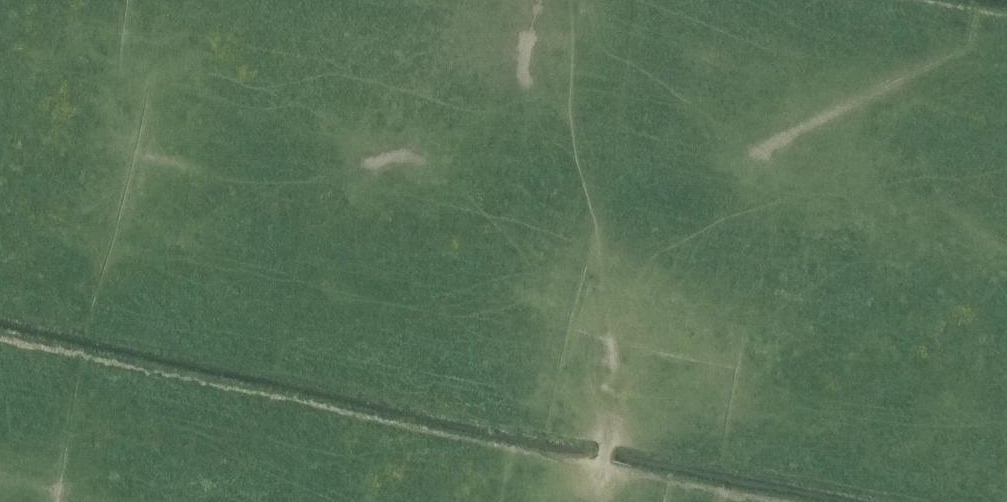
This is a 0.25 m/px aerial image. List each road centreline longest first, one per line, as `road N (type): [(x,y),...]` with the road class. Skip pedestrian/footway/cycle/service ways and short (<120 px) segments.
road 1 (track): [(597,501),(617,425),(1006,194)]

